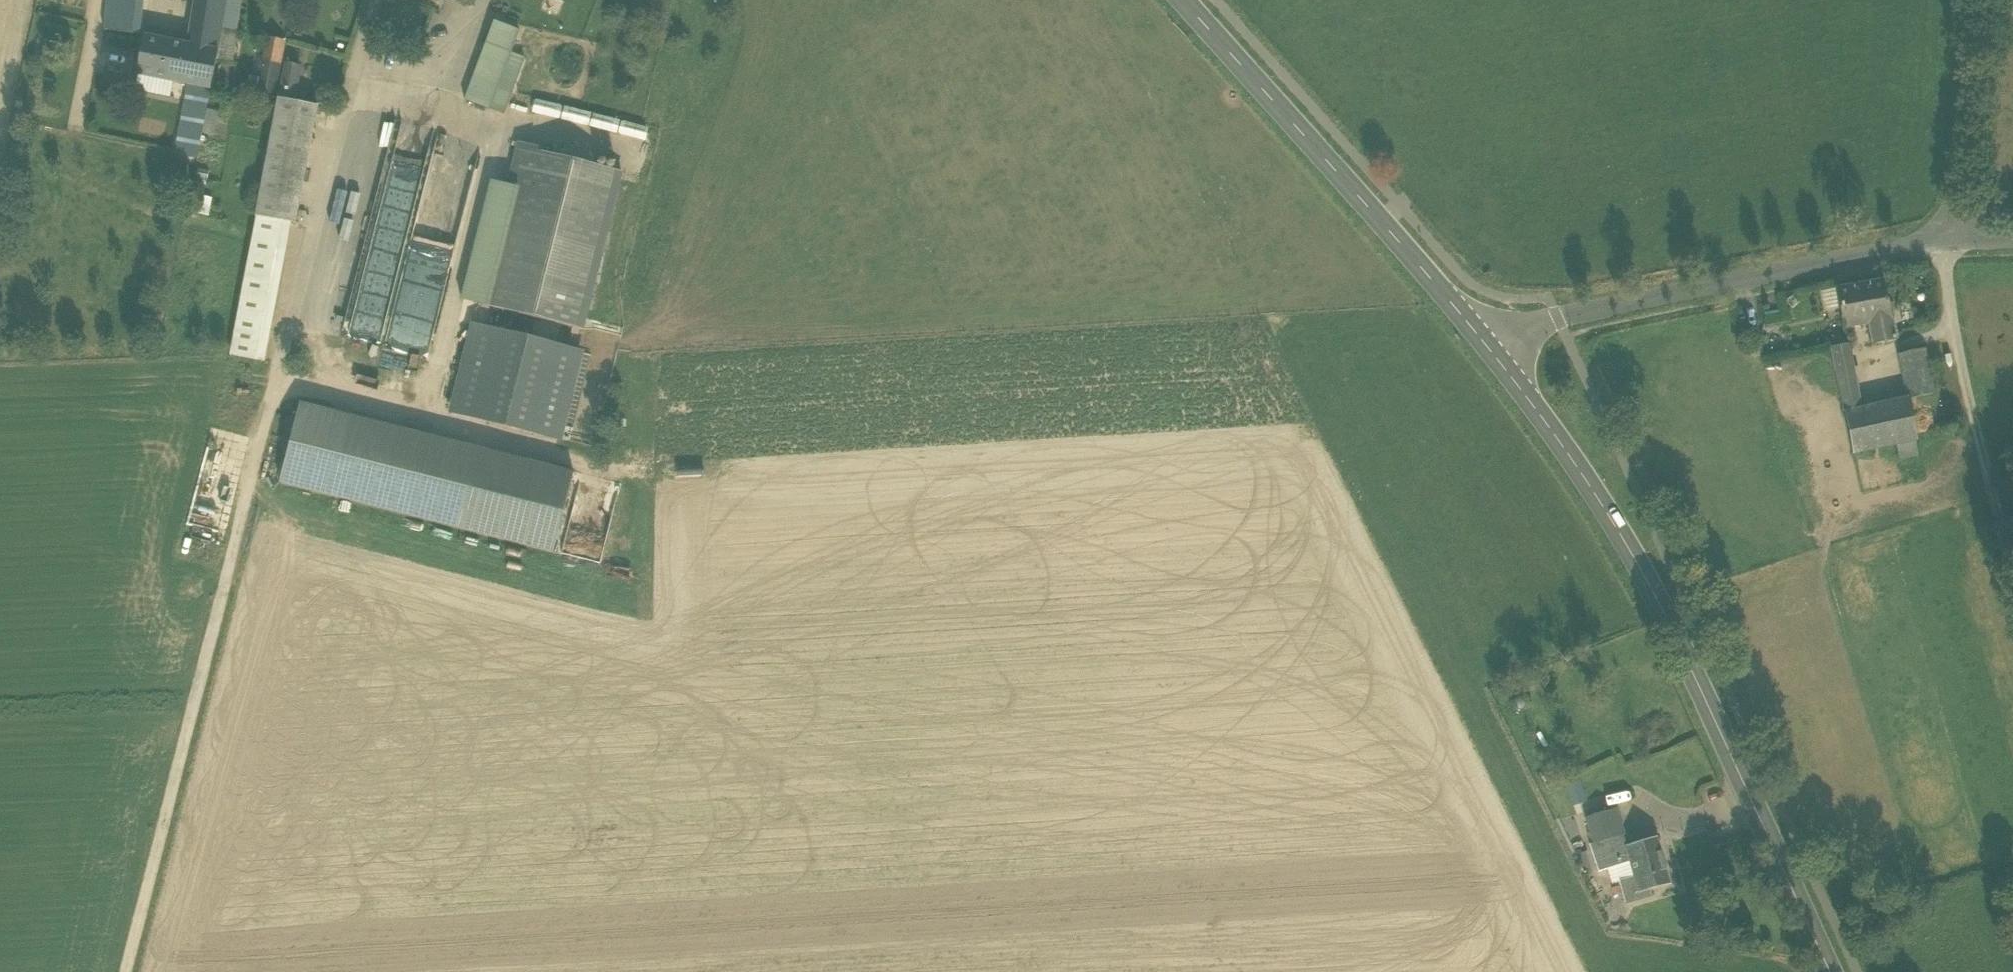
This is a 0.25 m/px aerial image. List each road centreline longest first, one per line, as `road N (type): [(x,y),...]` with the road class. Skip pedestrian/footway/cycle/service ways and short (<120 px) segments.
road 1 (tertiary): [(1486,344),(1588,484),(1668,619),(1830,971)]
road 2 (track): [(276,377),(128,971)]
road 3 (unclassified): [(1948,239),(1560,317),(1486,344)]
road 4 (tertiary): [(1183,0),(1486,344)]
road 5 (track): [(2012,548),(1935,268),(1948,239)]
road 6 (unclassified): [(1970,0),(1948,239)]

